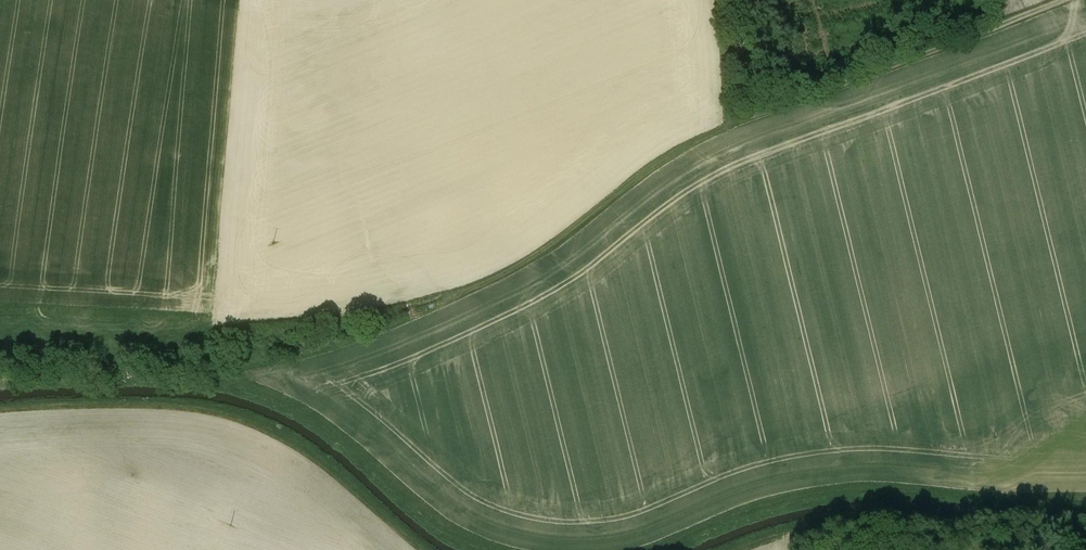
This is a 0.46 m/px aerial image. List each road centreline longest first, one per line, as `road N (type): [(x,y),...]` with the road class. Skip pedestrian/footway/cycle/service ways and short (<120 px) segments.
road 1 (track): [(722,0),(730,94),(735,112),(747,117),(1068,0)]

